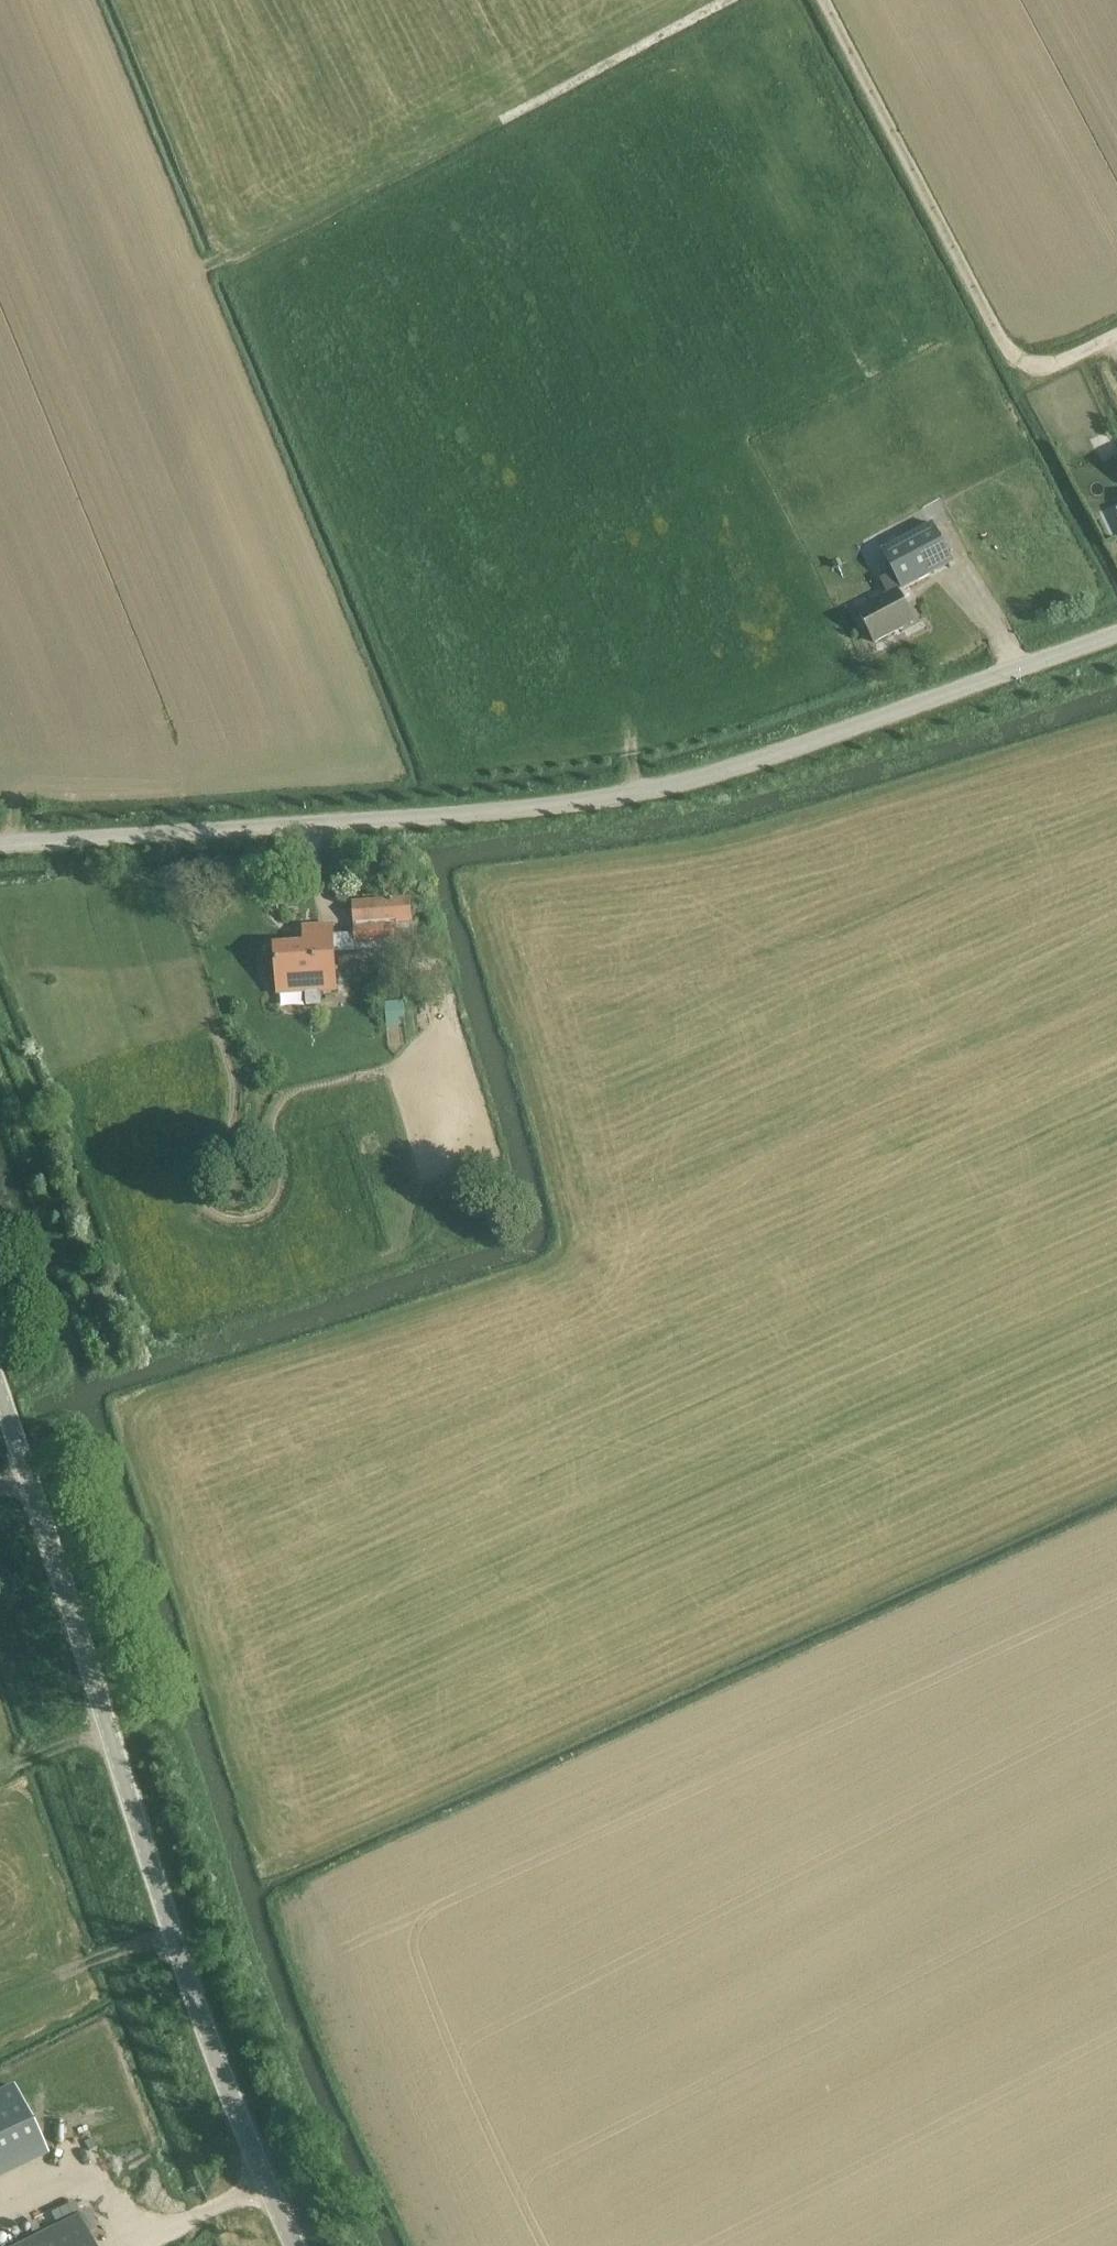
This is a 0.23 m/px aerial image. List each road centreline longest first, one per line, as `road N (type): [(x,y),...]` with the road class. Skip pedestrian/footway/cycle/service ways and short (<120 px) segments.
road 1 (unclassified): [(0,844),(417,820),(658,792),(1116,639)]
road 2 (unclassified): [(296,2245),(187,1975),(0,1393)]

